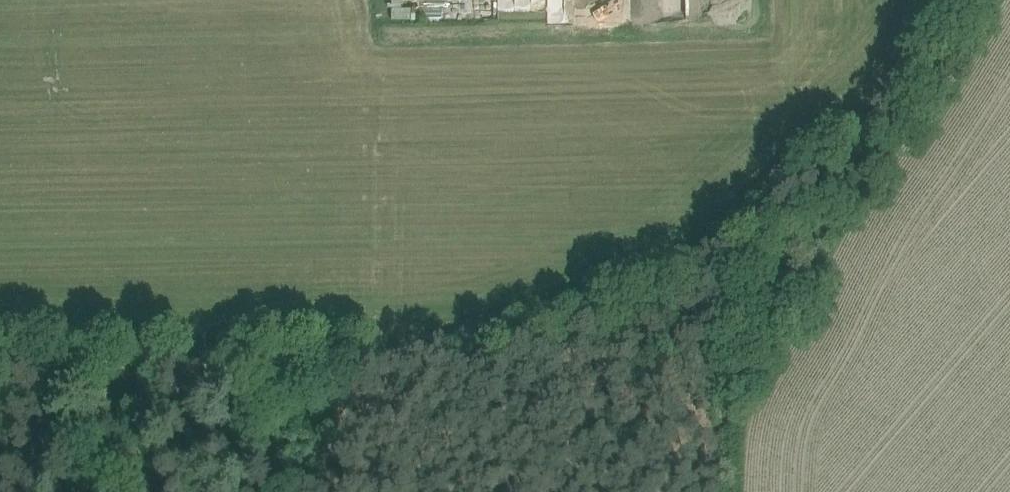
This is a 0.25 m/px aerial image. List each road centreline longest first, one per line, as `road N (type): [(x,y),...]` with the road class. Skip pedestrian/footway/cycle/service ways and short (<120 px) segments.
road 1 (track): [(922,0),(784,150),(672,246),(565,291),(445,330),(0,360)]
road 2 (track): [(360,335),(308,491)]
road 3 (track): [(58,491),(91,352)]

